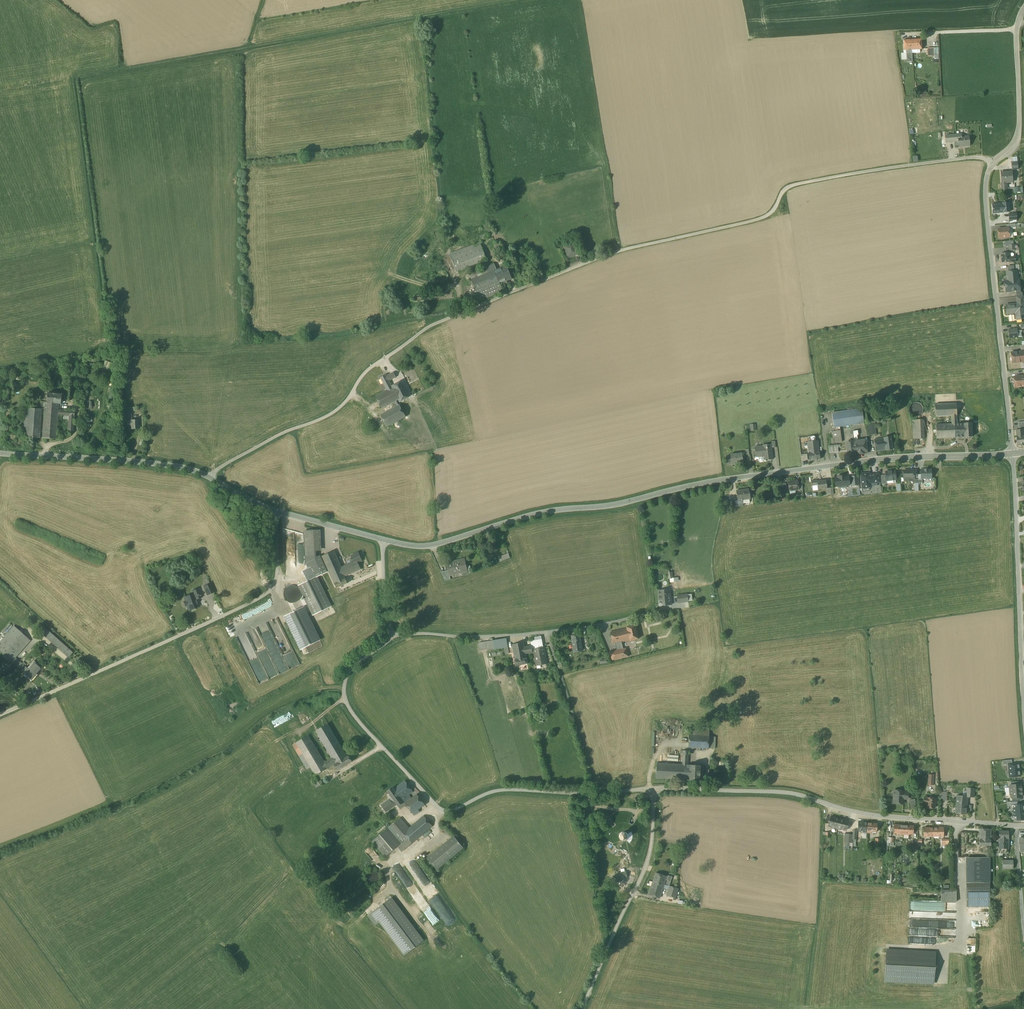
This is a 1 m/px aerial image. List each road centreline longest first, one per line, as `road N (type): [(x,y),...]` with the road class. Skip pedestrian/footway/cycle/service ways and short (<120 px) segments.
road 1 (unclassified): [(994,162),(964,158),(793,183),(761,220),(622,251),(442,320),(365,373),(338,410),(212,478)]
road 2 (tertiary): [(1013,454),(799,470),(539,513),(427,546),(383,540)]
road 3 (unclassified): [(391,632),(350,670),(343,691),(442,808),(499,790),(597,793)]
road 4 (unclassified): [(654,788),(781,790),(865,814),(1023,826)]
road 5 (residential): [(1013,454),(986,199),(994,162)]
road 6 (residential): [(1023,697),(1013,454)]
road 7 (unclassified): [(583,1008),(649,855),(654,788)]
road 8 (tertiary): [(212,478),(179,466),(0,454)]
road 9 (tertiary): [(383,540),(269,509),(212,478)]
road 10 (residential): [(547,633),(597,793)]
road 11 (residential): [(994,162),(1012,148),(1020,124),(1016,31),(1023,9)]
road 12 (residential): [(391,632),(454,641),(547,633)]

